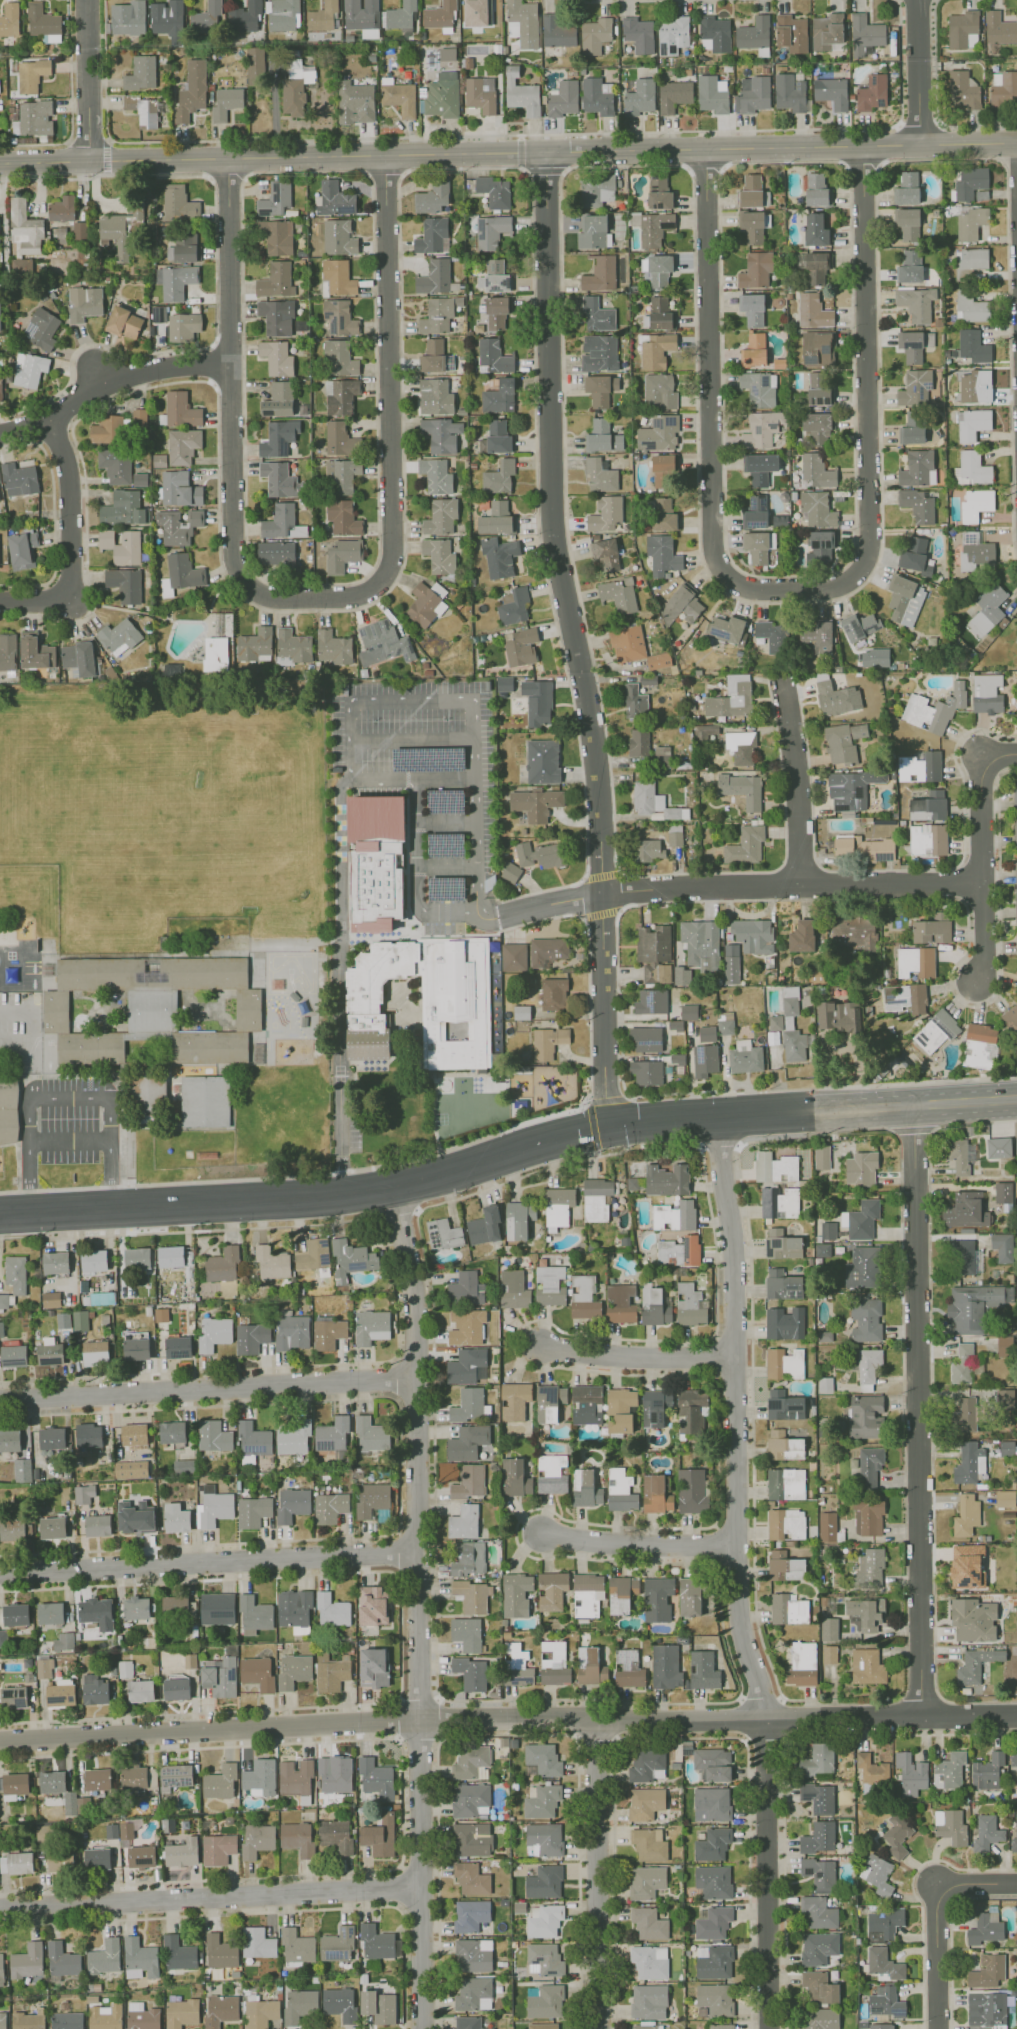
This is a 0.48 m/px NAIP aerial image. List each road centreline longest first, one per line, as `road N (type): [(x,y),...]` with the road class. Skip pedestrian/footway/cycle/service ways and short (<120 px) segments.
road 1 (residential): [(1016,143),(0,164)]
road 2 (residential): [(610,1123),(599,774),(561,539),(545,153)]
road 3 (residential): [(921,1713),(513,1717),(0,1741)]
road 4 (residential): [(719,1116),(734,1250),(738,1611),(764,1698),(767,2028)]
road 5 (residential): [(393,1187),(415,1310),(420,2028)]
road 6 (residential): [(921,1713),(913,1105)]
road 7 (residential): [(862,576),(840,593),(749,593),(724,573),(715,545),(706,149)]
road 8 (secondary): [(521,1144),(436,1176),(342,1195),(0,1214)]
road 9 (residential): [(980,882),(601,893),(501,915)]
road 10 (residential): [(385,584),(398,558),(392,157)]
road 11 (residential): [(862,576),(872,545),(861,148)]
road 12 (residential): [(420,1888),(0,1907)]
road 13 (residential): [(418,1552),(0,1575)]
road 14 (residential): [(416,1378),(0,1399)]
road 15 (secondary): [(1016,1099),(610,1123)]
road 16 (residential): [(385,584),(361,598),(267,598),(248,587),(237,558),(237,365)]
road 17 (residential): [(598,1719),(600,2028)]
road 18 (residential): [(237,365),(237,161)]
road 19 (residential): [(237,365),(110,377),(56,421)]
road 20 (residential): [(737,1546),(542,1533)]
road 21 (residential): [(734,1357),(540,1346)]
road 22 (residential): [(799,882),(789,689)]
road 23 (residential): [(70,597),(75,501),(56,421)]
road 24 (residential): [(94,161),(87,0)]
road 25 (residential): [(1016,754),(988,763),(981,779),(980,882)]
road 26 (residential): [(917,0),(920,147)]
road 27 (residential): [(935,1883),(937,2028)]

